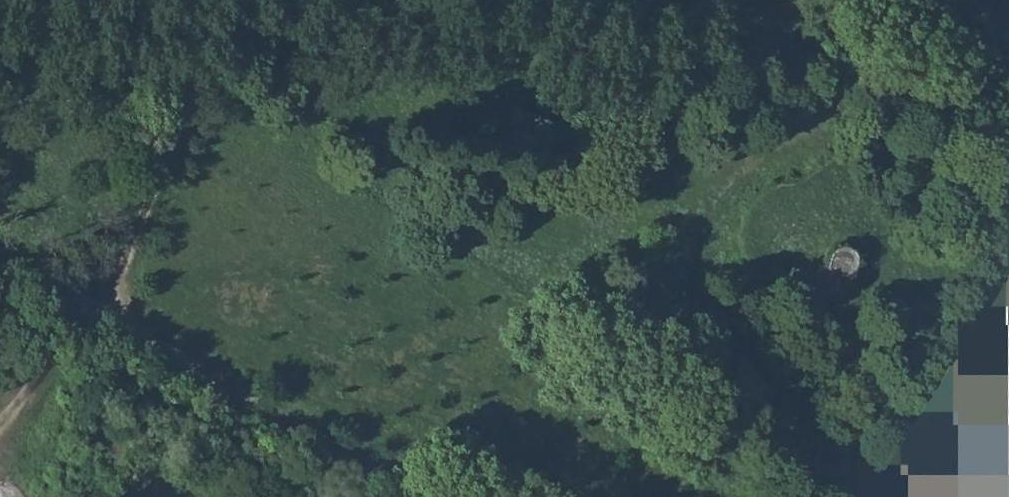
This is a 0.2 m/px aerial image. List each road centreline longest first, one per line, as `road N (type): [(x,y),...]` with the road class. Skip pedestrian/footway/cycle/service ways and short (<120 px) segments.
road 1 (track): [(17,0),(603,50),(764,53),(817,59),(911,93)]
road 2 (track): [(418,496),(0,255)]
road 3 (track): [(189,18),(178,125),(135,231),(117,299),(151,342)]
road 4 (track): [(852,496),(1008,263)]
road 5 (track): [(0,425),(88,306)]

